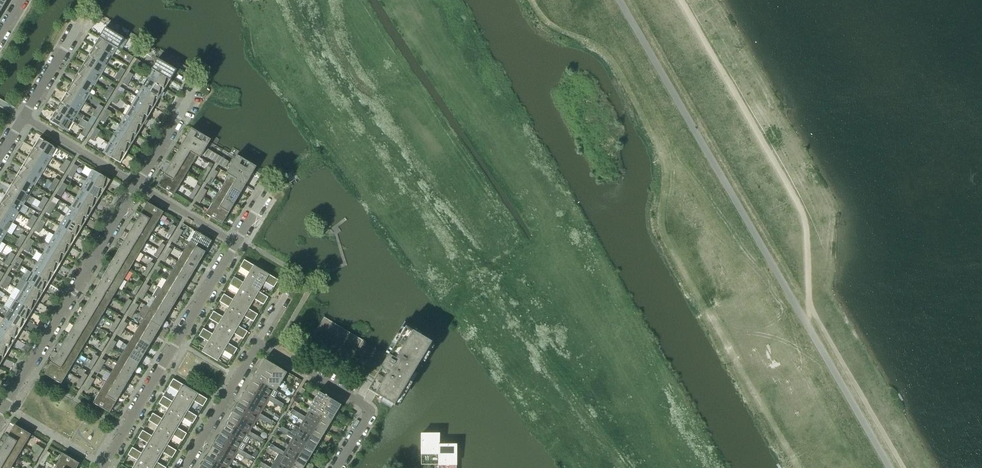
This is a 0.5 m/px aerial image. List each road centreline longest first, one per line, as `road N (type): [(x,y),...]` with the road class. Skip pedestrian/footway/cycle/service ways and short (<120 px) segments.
road 1 (residential): [(0,414),(137,185)]
road 2 (residential): [(102,467),(235,244)]
road 3 (residential): [(337,467),(369,408),(258,342)]
road 4 (residential): [(183,467),(258,342)]
road 5 (residential): [(137,185),(24,117)]

